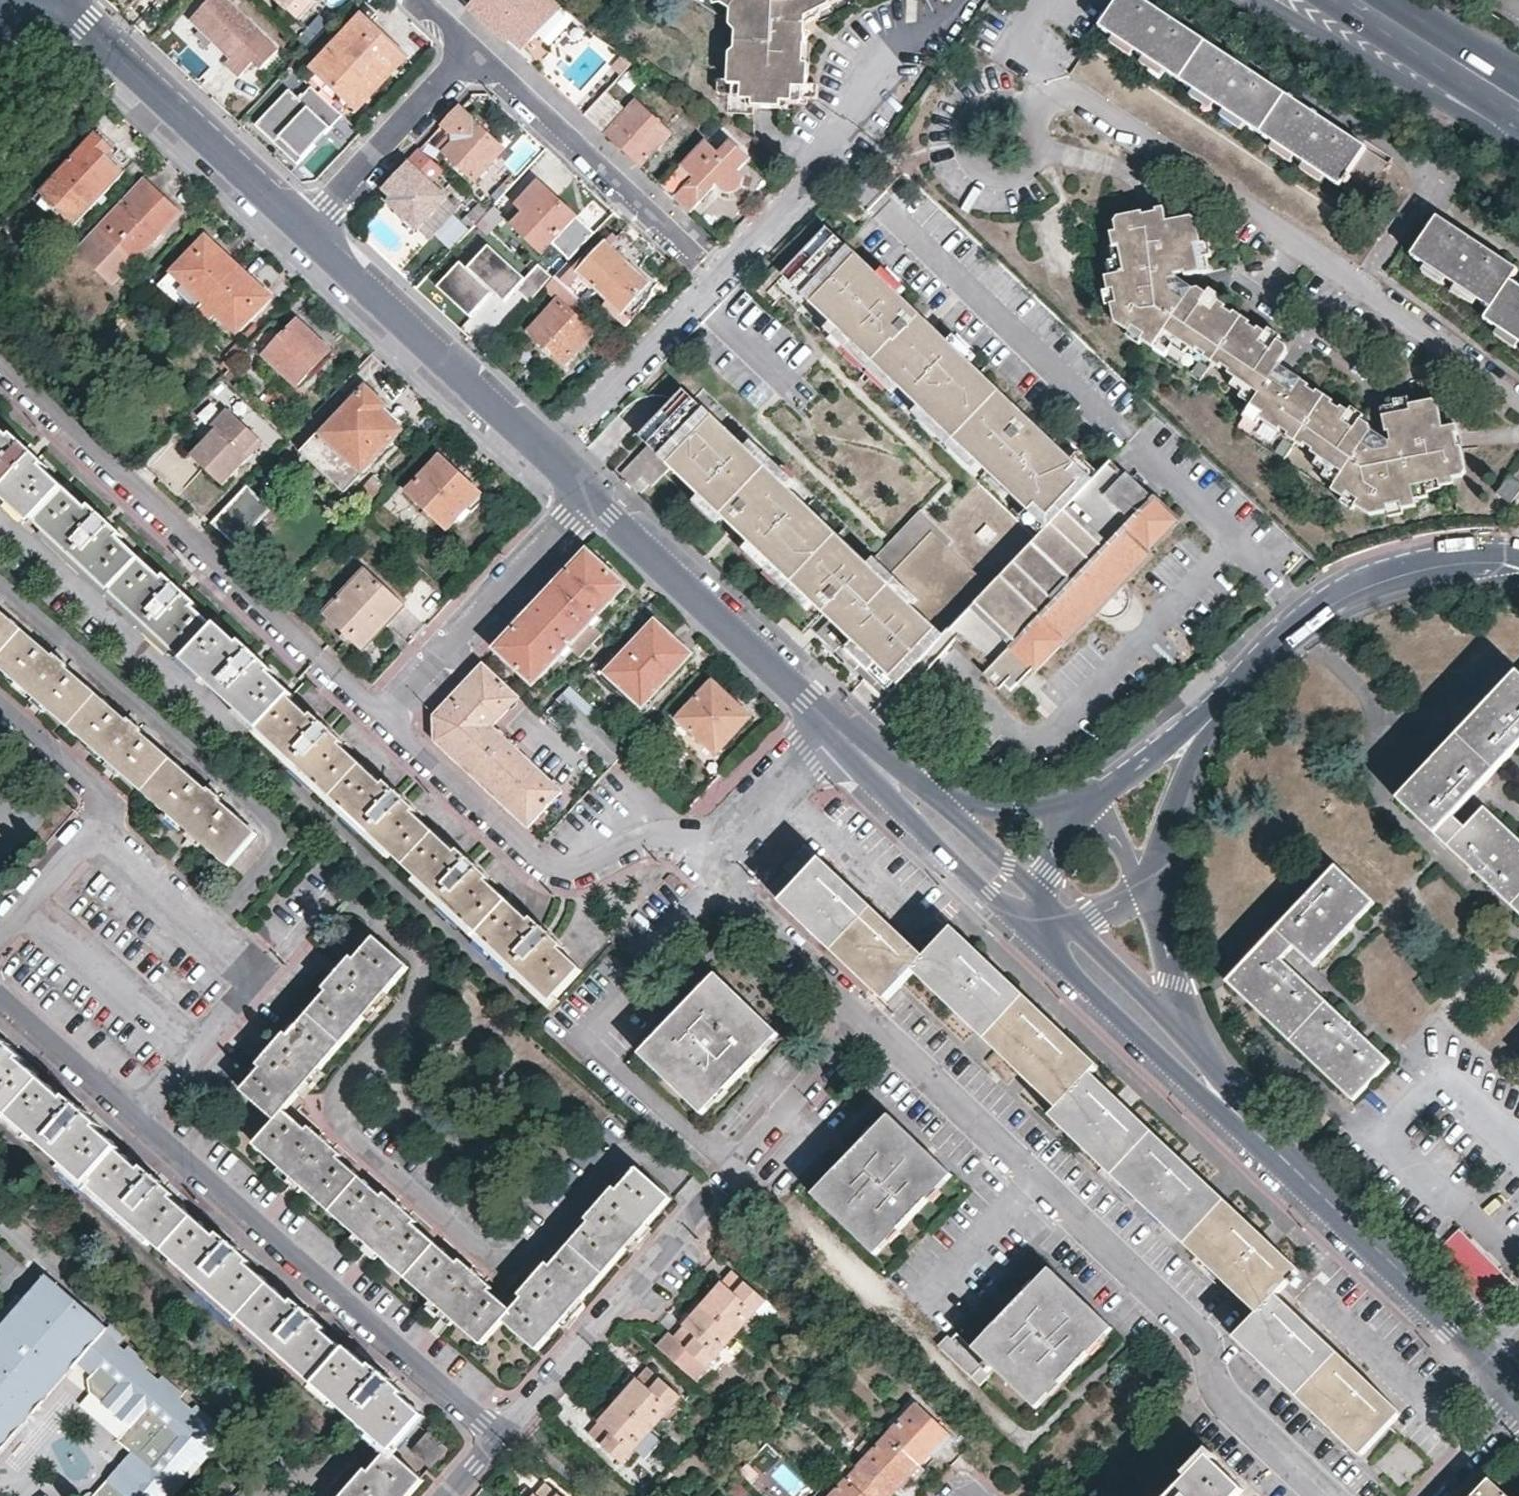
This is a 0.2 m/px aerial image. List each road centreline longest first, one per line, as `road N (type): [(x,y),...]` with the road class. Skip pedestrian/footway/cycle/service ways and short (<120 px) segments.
road 1 (residential): [(1333,1495),(1226,1396),(1203,1332),(866,1019)]
road 2 (residential): [(0,1000),(500,1438)]
road 3 (residential): [(0,363),(381,715)]
road 4 (tertiary): [(1233,1109),(1518,1395)]
road 5 (residential): [(381,715),(543,862),(569,868),(619,839),(710,843)]
road 6 (tertiary): [(1518,563),(1433,567),(1339,597),(1220,706)]
road 7 (residential): [(590,498),(841,730)]
road 8 (residential): [(715,273),(469,46)]
road 9 (residential): [(304,229),(548,457)]
road 10 (residential): [(61,0),(304,229)]
road 11 (residential): [(706,1200),(500,1438)]
road 12 (residential): [(381,715),(590,498)]
road 13 (residential): [(1259,0),(1359,64),(1518,142)]
road 14 (residential): [(888,53),(815,163),(715,273)]
road 15 (tertiary): [(1035,936),(1201,1092),(1233,1109)]
road 16 (residential): [(715,273),(548,457)]
road 17 (residential): [(304,229),(469,46)]
road 18 (residential): [(866,1019),(719,881),(710,843)]
road 19 (residential): [(898,787),(909,814),(1035,936)]
road 20 (residential): [(732,1170),(866,1019)]
road 21 (tertiary): [(1139,882),(1220,706)]
road 22 (primary): [(1518,97),(1357,0)]
road 23 (residential): [(710,843),(730,835),(841,730)]
road 24 (tertiary): [(1220,706),(1147,767),(1079,807)]
road 25 (residential): [(1190,1039),(1074,921)]
road 26 (tertiary): [(1190,1039),(1139,882)]
road 27 (residential): [(1079,807),(1044,818),(1018,816),(933,793)]
road 28 (residential): [(1040,889),(933,793)]
road 29 (residential): [(1518,1405),(1433,1495)]

